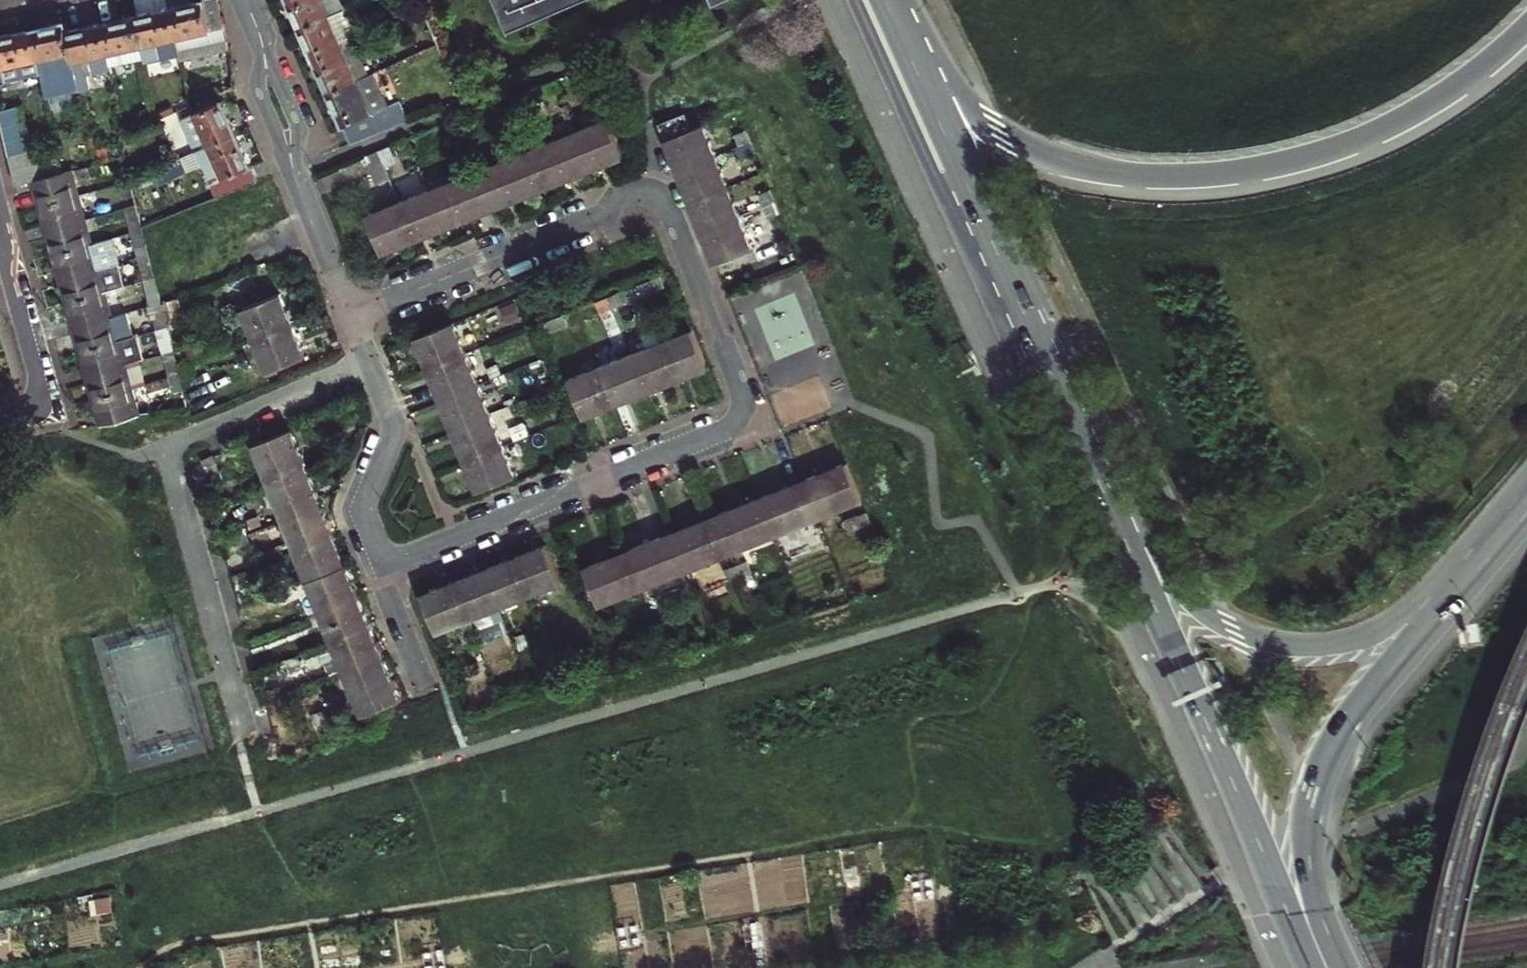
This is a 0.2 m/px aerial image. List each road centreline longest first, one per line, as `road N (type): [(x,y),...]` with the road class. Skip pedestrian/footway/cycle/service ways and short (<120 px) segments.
road 1 (residential): [(352,313),(661,191),(744,393),(743,415),(726,430),(389,569)]
road 2 (motorway): [(888,0),(939,79),(979,119),(1040,152),(1146,178),(1255,170),(1370,136),(1455,87),(1526,26)]
road 3 (secondary): [(1095,466),(1314,967)]
road 4 (secondary): [(1095,466),(1141,518),(1183,590),(1233,630),(1272,642),(1361,638),(1468,559)]
road 5 (secondary): [(1348,967),(1314,880),(1314,790),(1351,710),(1468,559)]
road 6 (motorway): [(855,0),(967,253),(1036,337)]
road 7 (secondary): [(888,0),(1036,337)]
road 8 (residential): [(352,313),(398,430),(365,513),(389,569)]
road 9 (residential): [(0,218),(41,387),(40,406),(27,419),(0,424)]
road 10 (residential): [(295,177),(352,313)]
road 11 (secondary): [(1036,337),(1095,466)]
road 12 (residential): [(264,47),(258,89),(295,177)]
road 13 (residential): [(295,177),(298,133),(264,47)]

